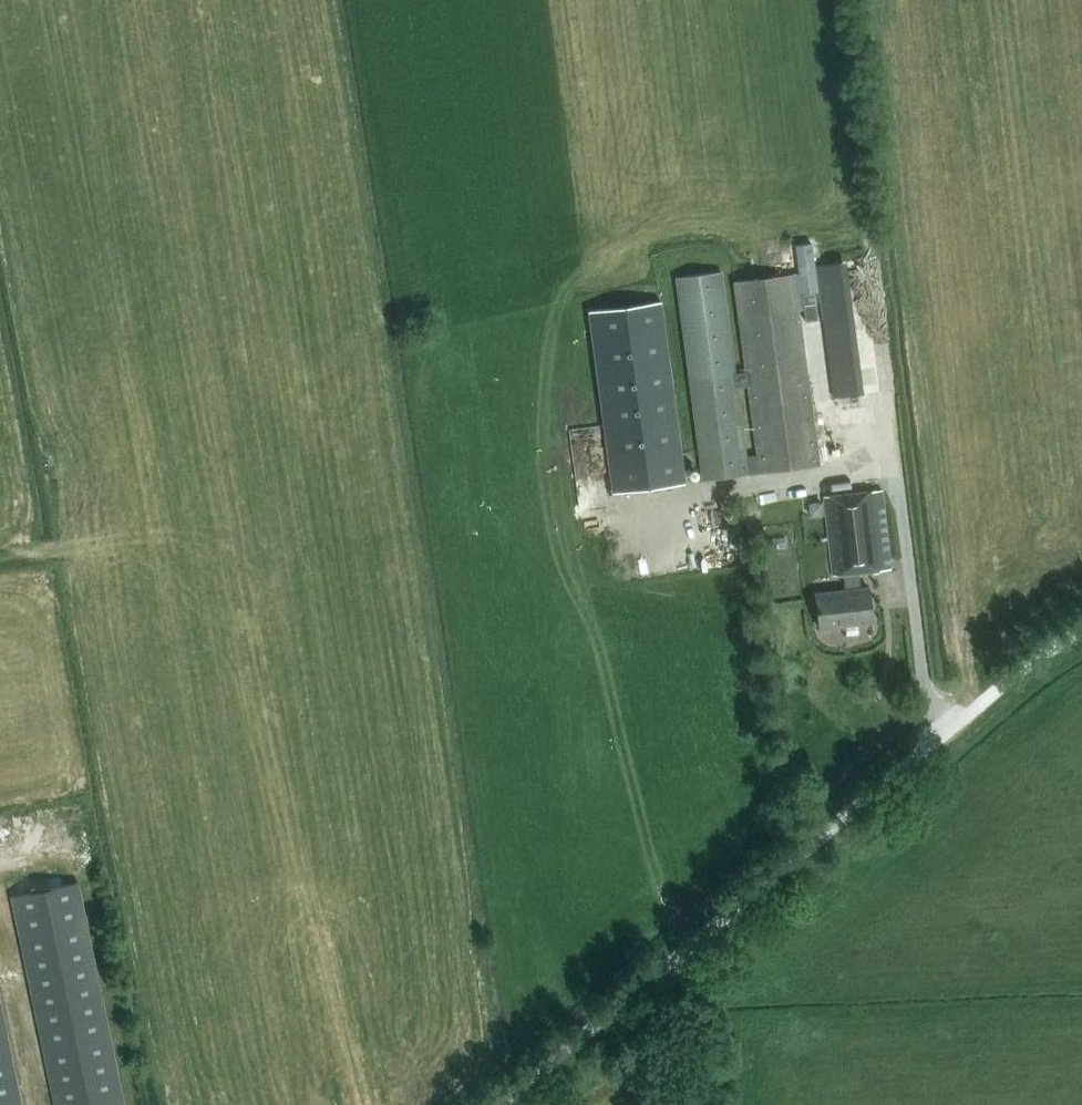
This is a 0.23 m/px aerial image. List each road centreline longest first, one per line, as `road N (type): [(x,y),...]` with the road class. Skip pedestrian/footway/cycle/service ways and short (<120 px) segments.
road 1 (unclassified): [(498,1104),(1008,680),(1081,631)]
road 2 (track): [(693,1104),(673,959)]

